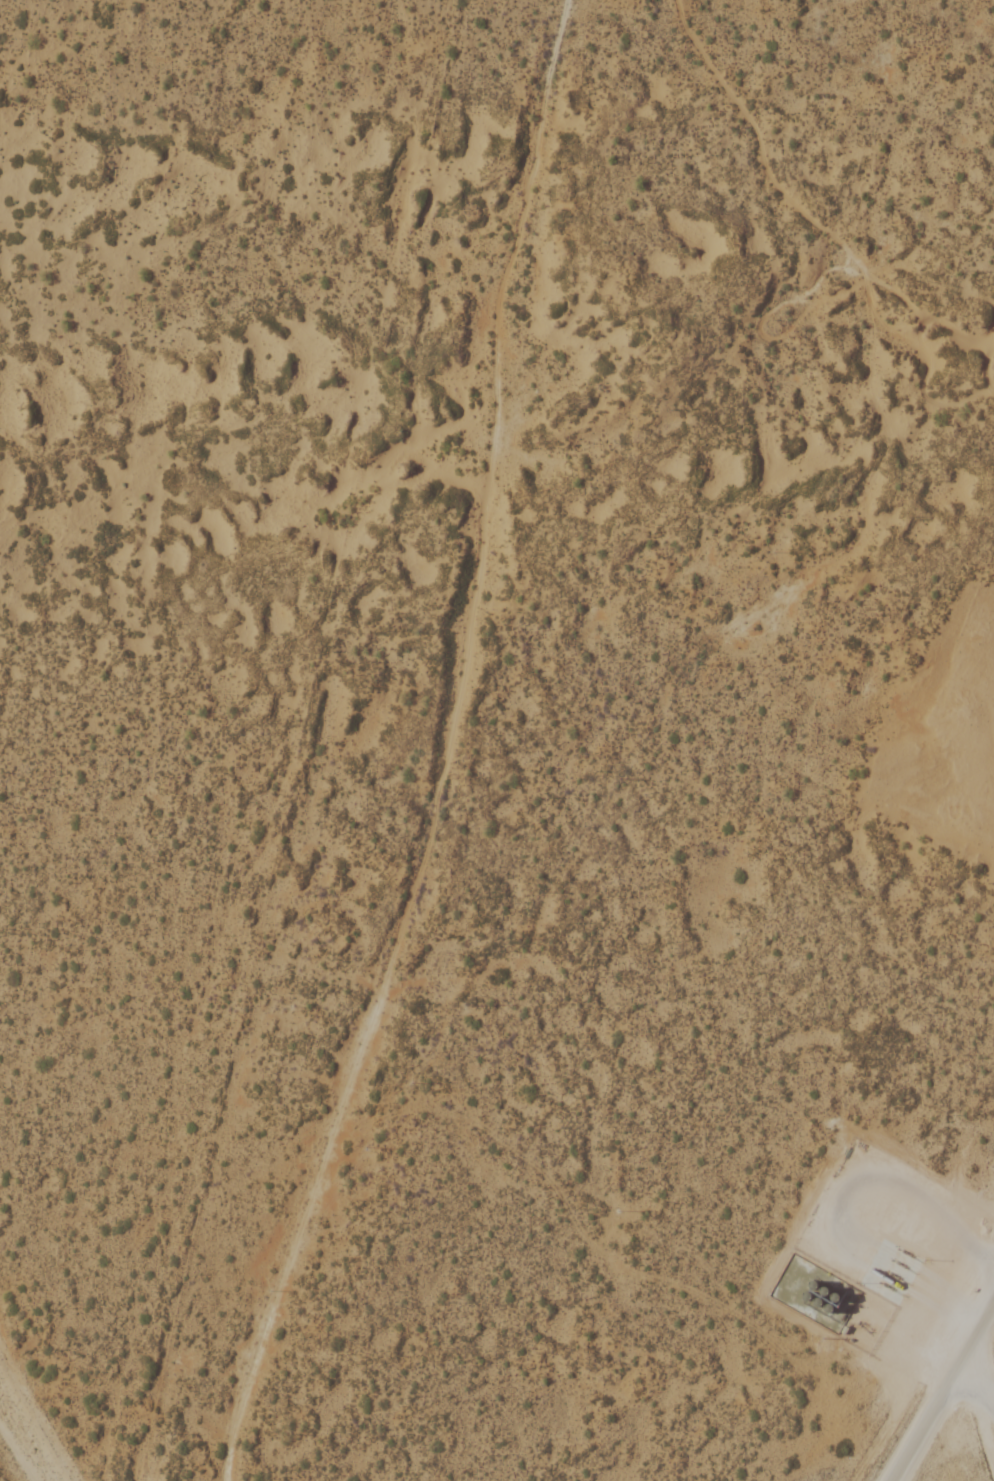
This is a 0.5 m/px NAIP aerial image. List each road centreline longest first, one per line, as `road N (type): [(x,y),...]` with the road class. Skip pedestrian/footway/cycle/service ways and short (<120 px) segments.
road 1 (secondary): [(890,1480),(993,1301)]

